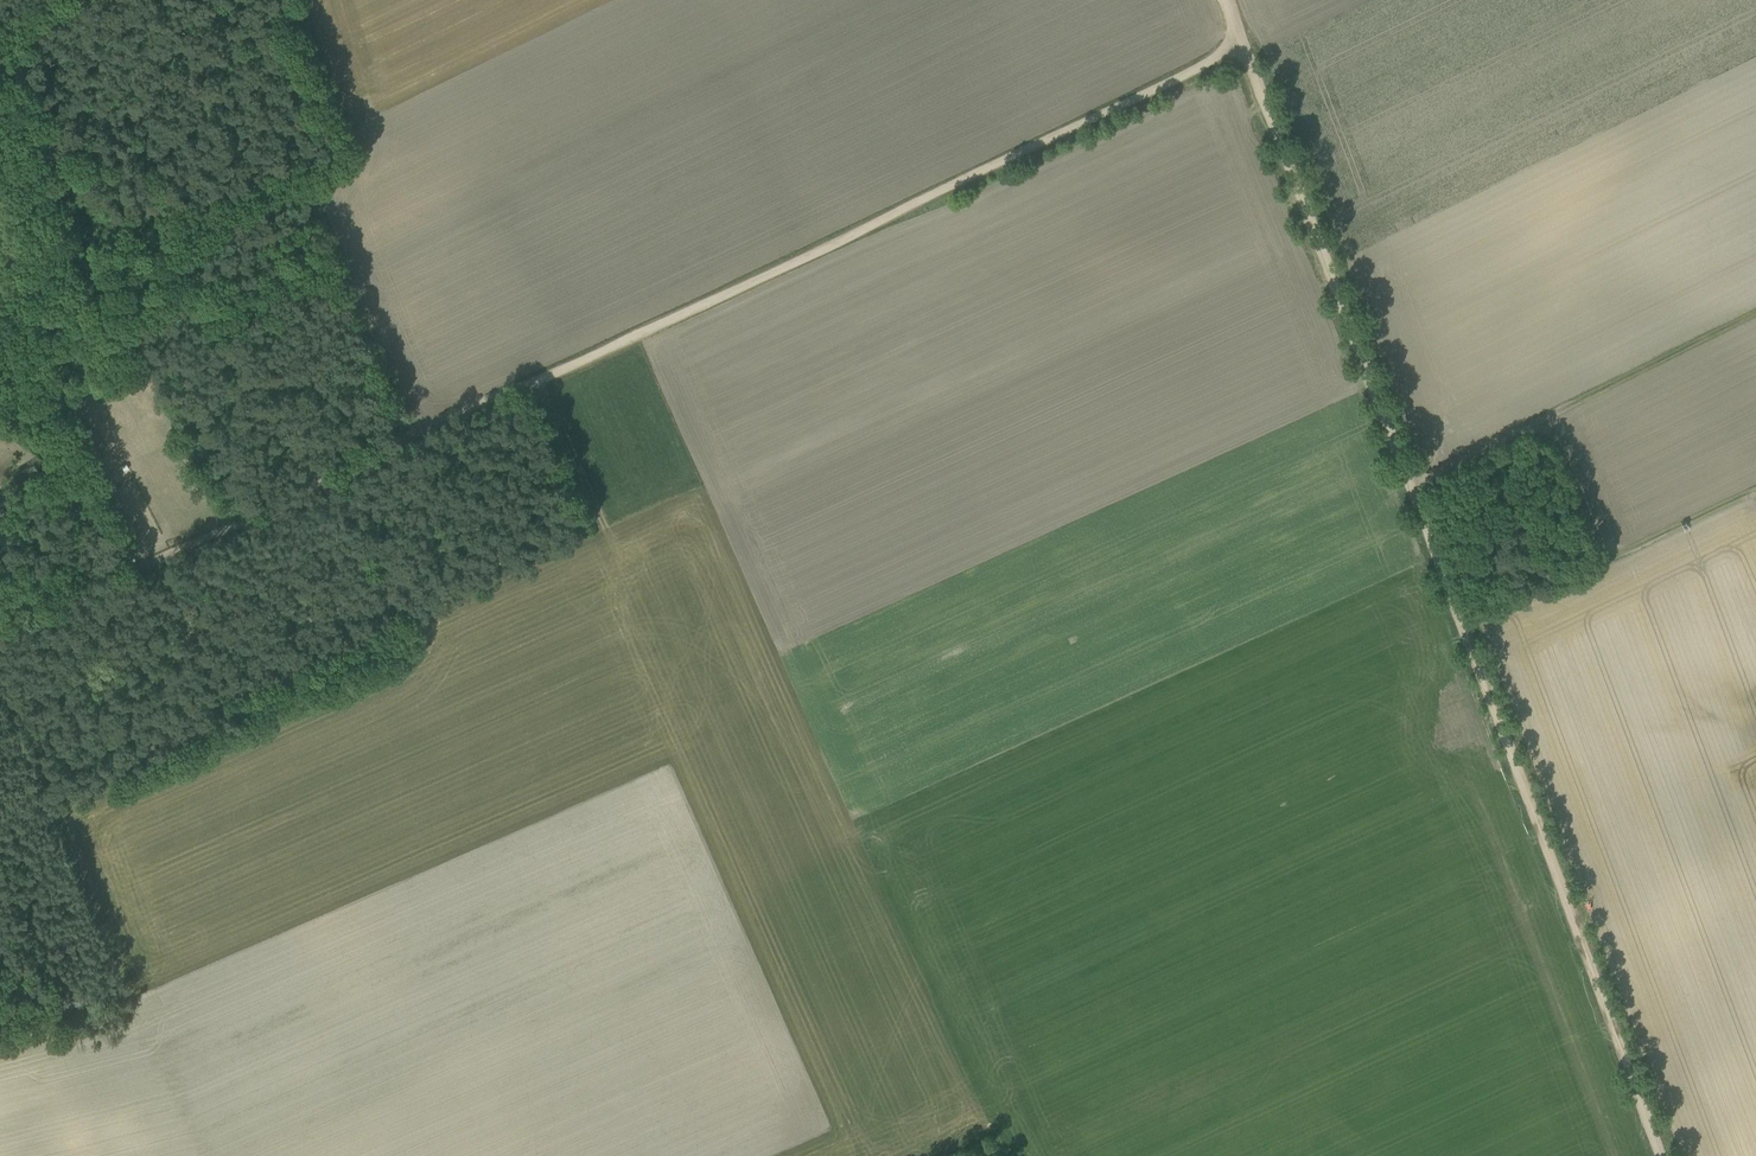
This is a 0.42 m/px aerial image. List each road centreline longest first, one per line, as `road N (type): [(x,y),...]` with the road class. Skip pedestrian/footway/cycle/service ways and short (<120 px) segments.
road 1 (track): [(1243,48),(350,479),(0,637)]
road 2 (track): [(1665,1155),(1243,48)]

